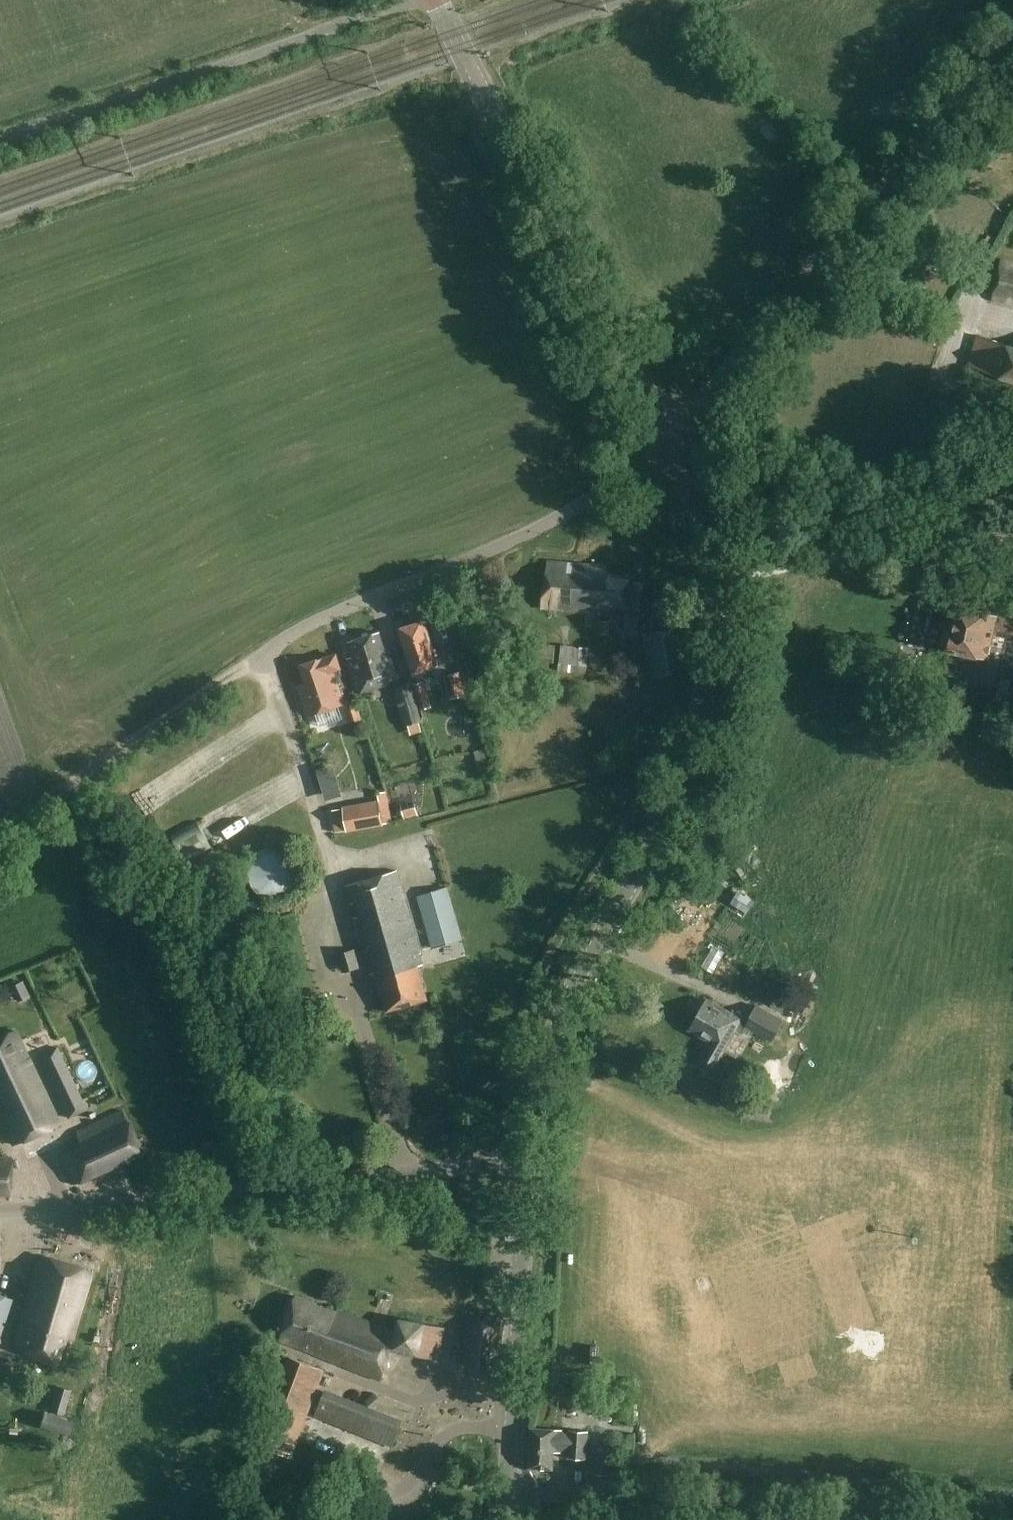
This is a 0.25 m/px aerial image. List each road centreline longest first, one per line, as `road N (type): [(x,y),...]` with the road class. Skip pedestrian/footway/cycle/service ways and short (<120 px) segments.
road 1 (tertiary): [(530,1164),(538,1082),(560,1017),(662,832),(707,704),(712,568),(668,445)]
road 2 (residential): [(0,1210),(530,1164)]
road 3 (track): [(668,445),(870,199),(1012,46)]
road 4 (tertiary): [(668,445),(434,0)]
road 5 (unclassified): [(258,656),(315,621),(552,521),(668,445)]
road 6 (track): [(404,0),(0,140)]
road 7 (tertiary): [(509,1491),(530,1164)]
road 8 (track): [(0,832),(258,656)]
road 9 (unclassified): [(808,1519),(509,1491)]

